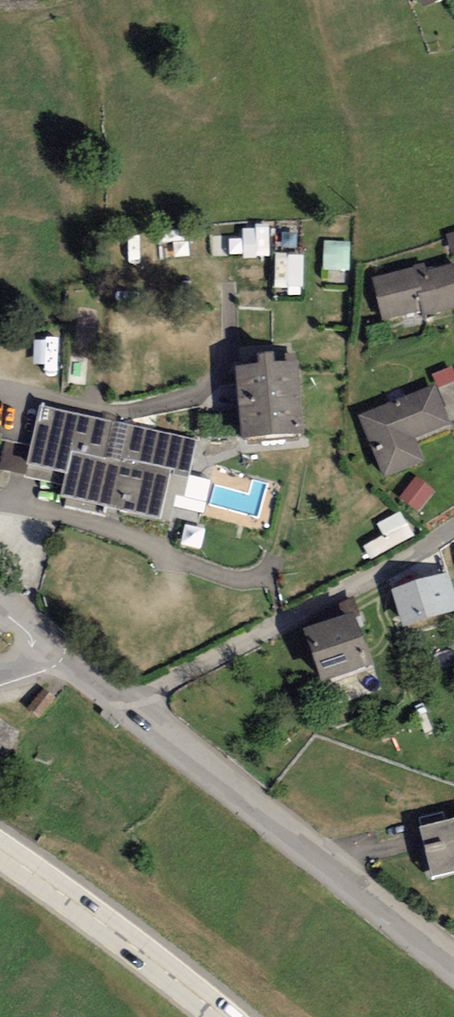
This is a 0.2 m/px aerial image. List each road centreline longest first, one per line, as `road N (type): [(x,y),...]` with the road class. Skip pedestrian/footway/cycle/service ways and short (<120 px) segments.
road 1 (residential): [(131,714),(453,969)]
road 2 (residential): [(453,529),(163,688),(131,714)]
road 3 (primary): [(222,1016),(0,852)]

